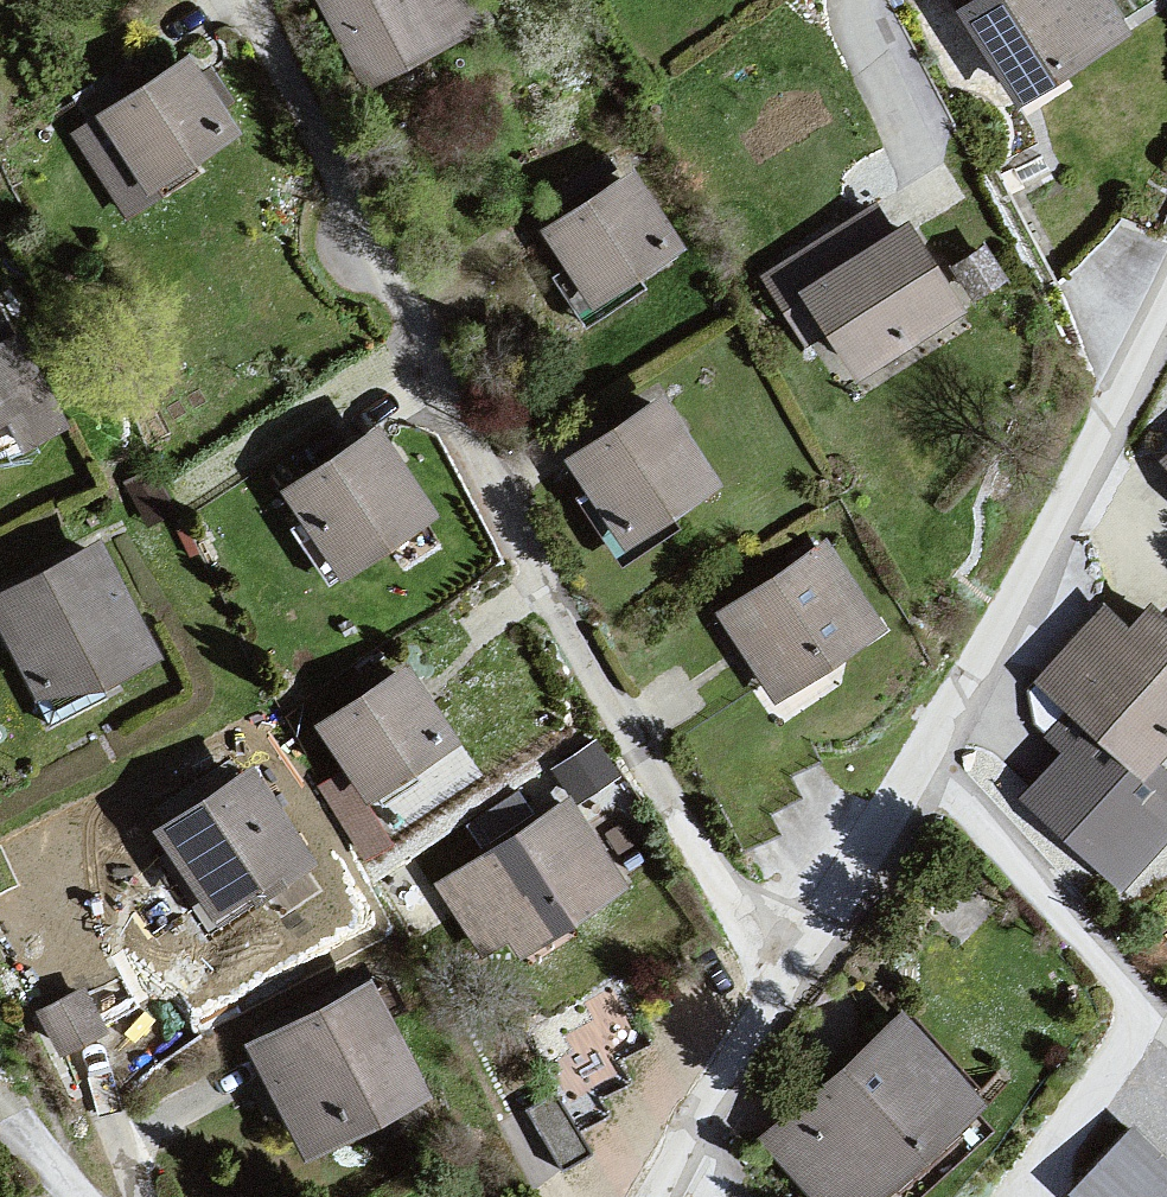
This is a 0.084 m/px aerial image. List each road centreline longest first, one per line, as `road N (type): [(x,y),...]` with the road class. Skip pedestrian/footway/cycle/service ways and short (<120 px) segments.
road 1 (residential): [(1166,304),(918,769),(656,1196)]

